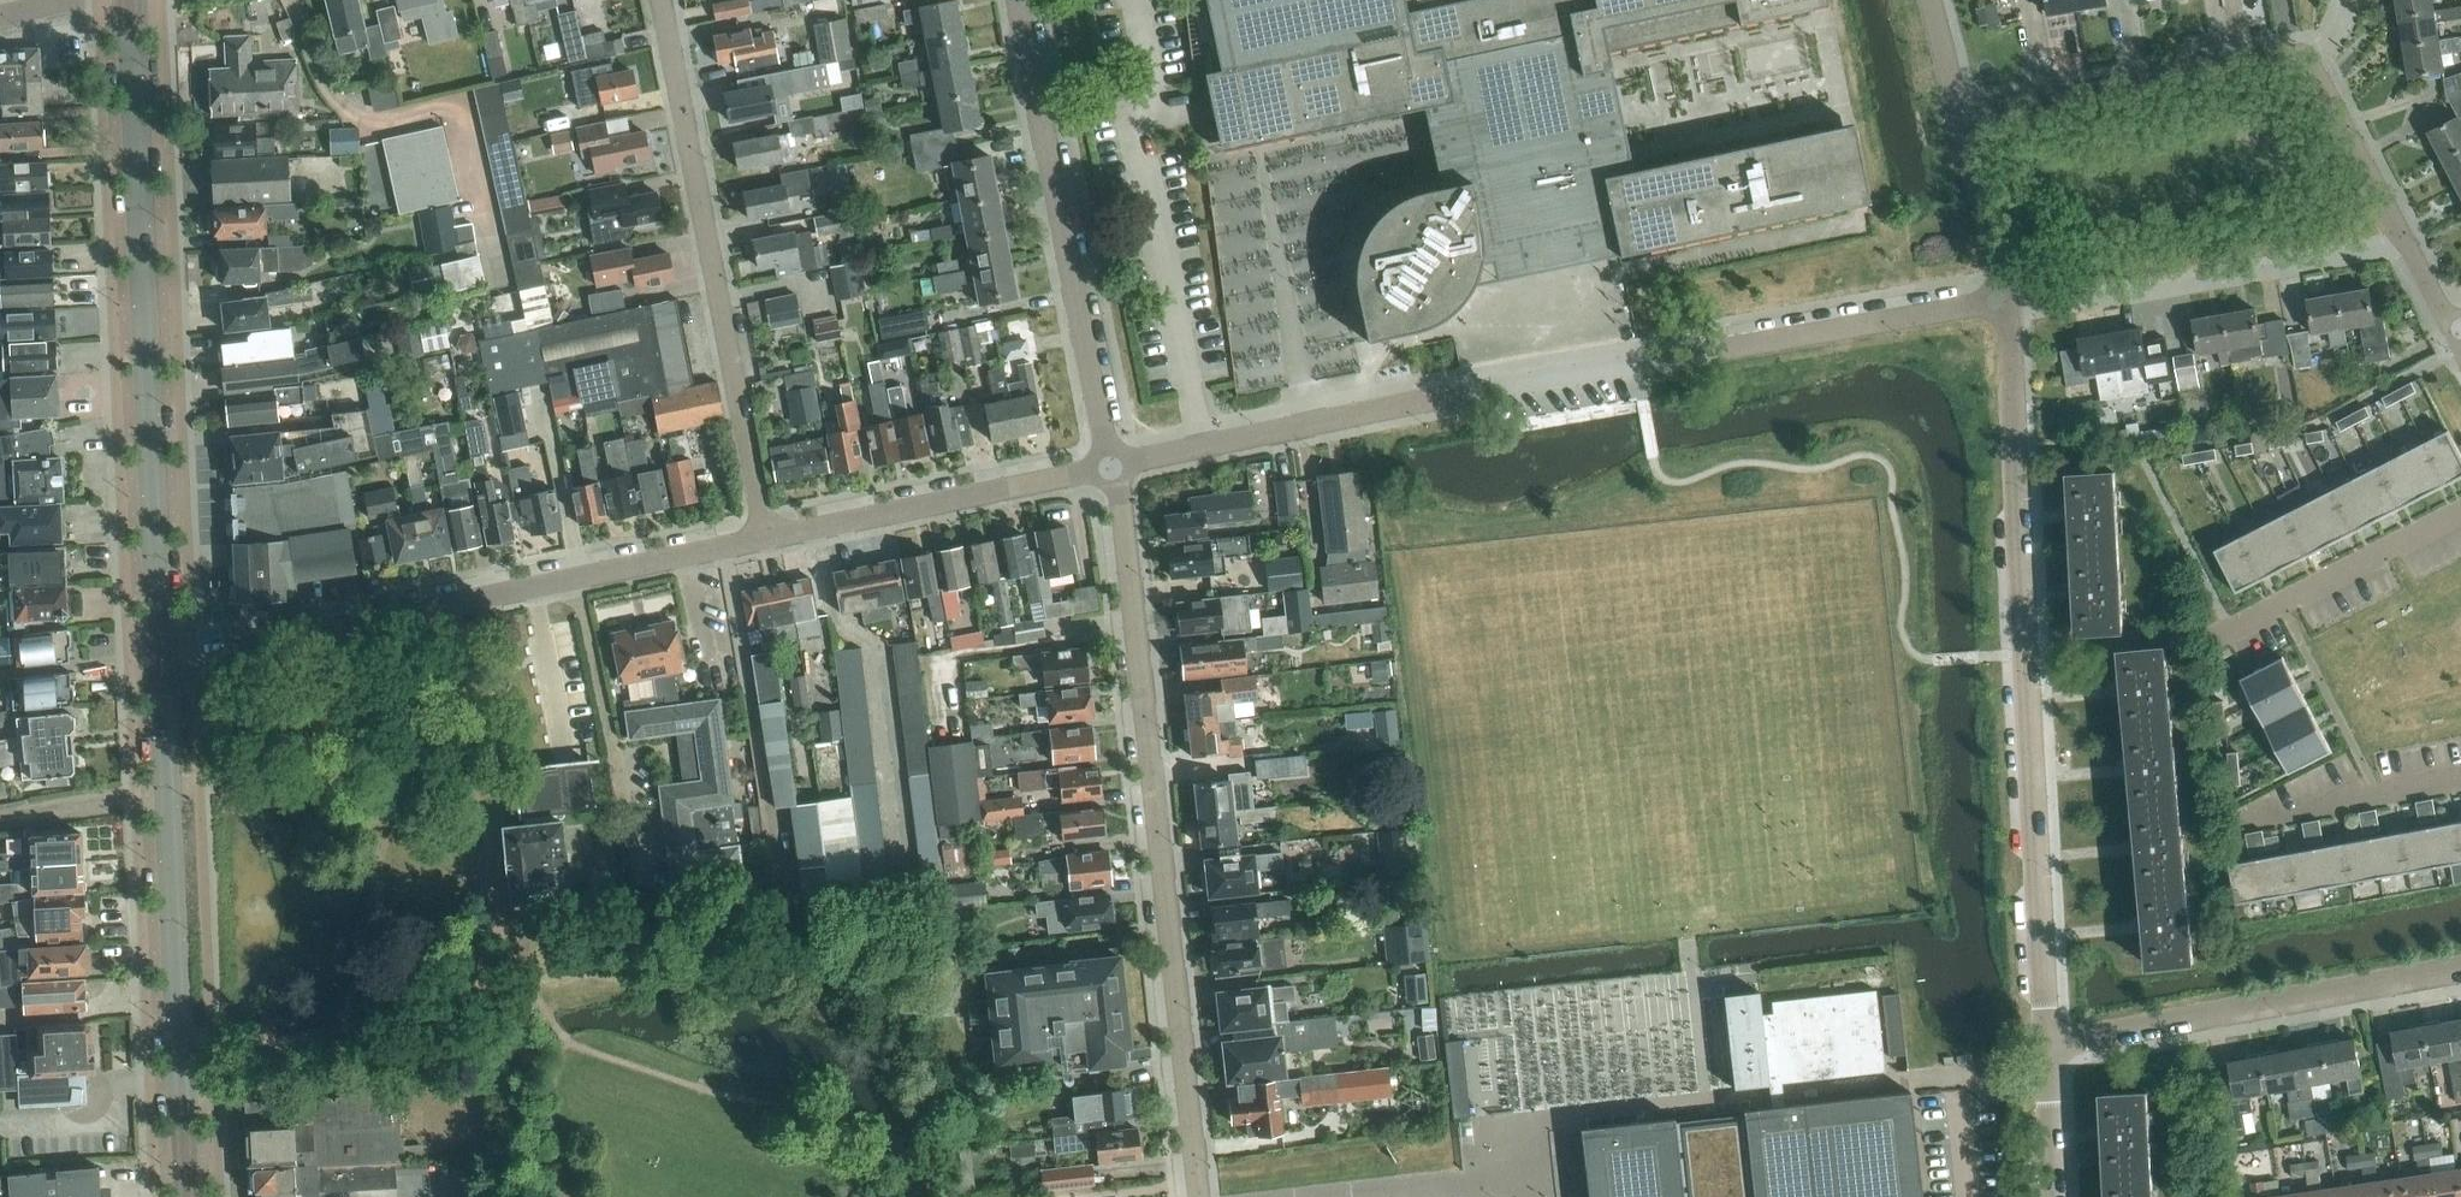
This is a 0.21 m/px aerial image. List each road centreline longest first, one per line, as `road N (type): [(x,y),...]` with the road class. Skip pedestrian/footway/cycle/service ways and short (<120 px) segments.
road 1 (residential): [(1124,465),(2002,300)]
road 2 (residential): [(2048,1046),(2020,427),(2002,300)]
road 3 (residential): [(1202,1196),(1124,465)]
road 4 (tertiary): [(160,647),(130,0)]
road 5 (residential): [(160,647),(763,534)]
road 6 (residential): [(2396,224),(2310,48),(1960,115)]
road 7 (tertiary): [(186,1196),(160,647)]
road 8 (residential): [(656,0),(763,534)]
road 9 (residential): [(1124,465),(1025,0)]
road 10 (residential): [(2048,1046),(2460,969)]
road 11 (residential): [(763,534),(1124,465)]
road 12 (residential): [(2053,292),(2396,224)]
road 13 (residential): [(2223,632),(2460,508)]
road 14 (residential): [(2257,819),(2460,777)]
road 15 (residential): [(2002,300),(1960,115)]
road 16 (track): [(0,818),(166,787)]
road 17 (residential): [(2059,1196),(2048,1046)]
road 18 (residential): [(2459,334),(2396,224)]

